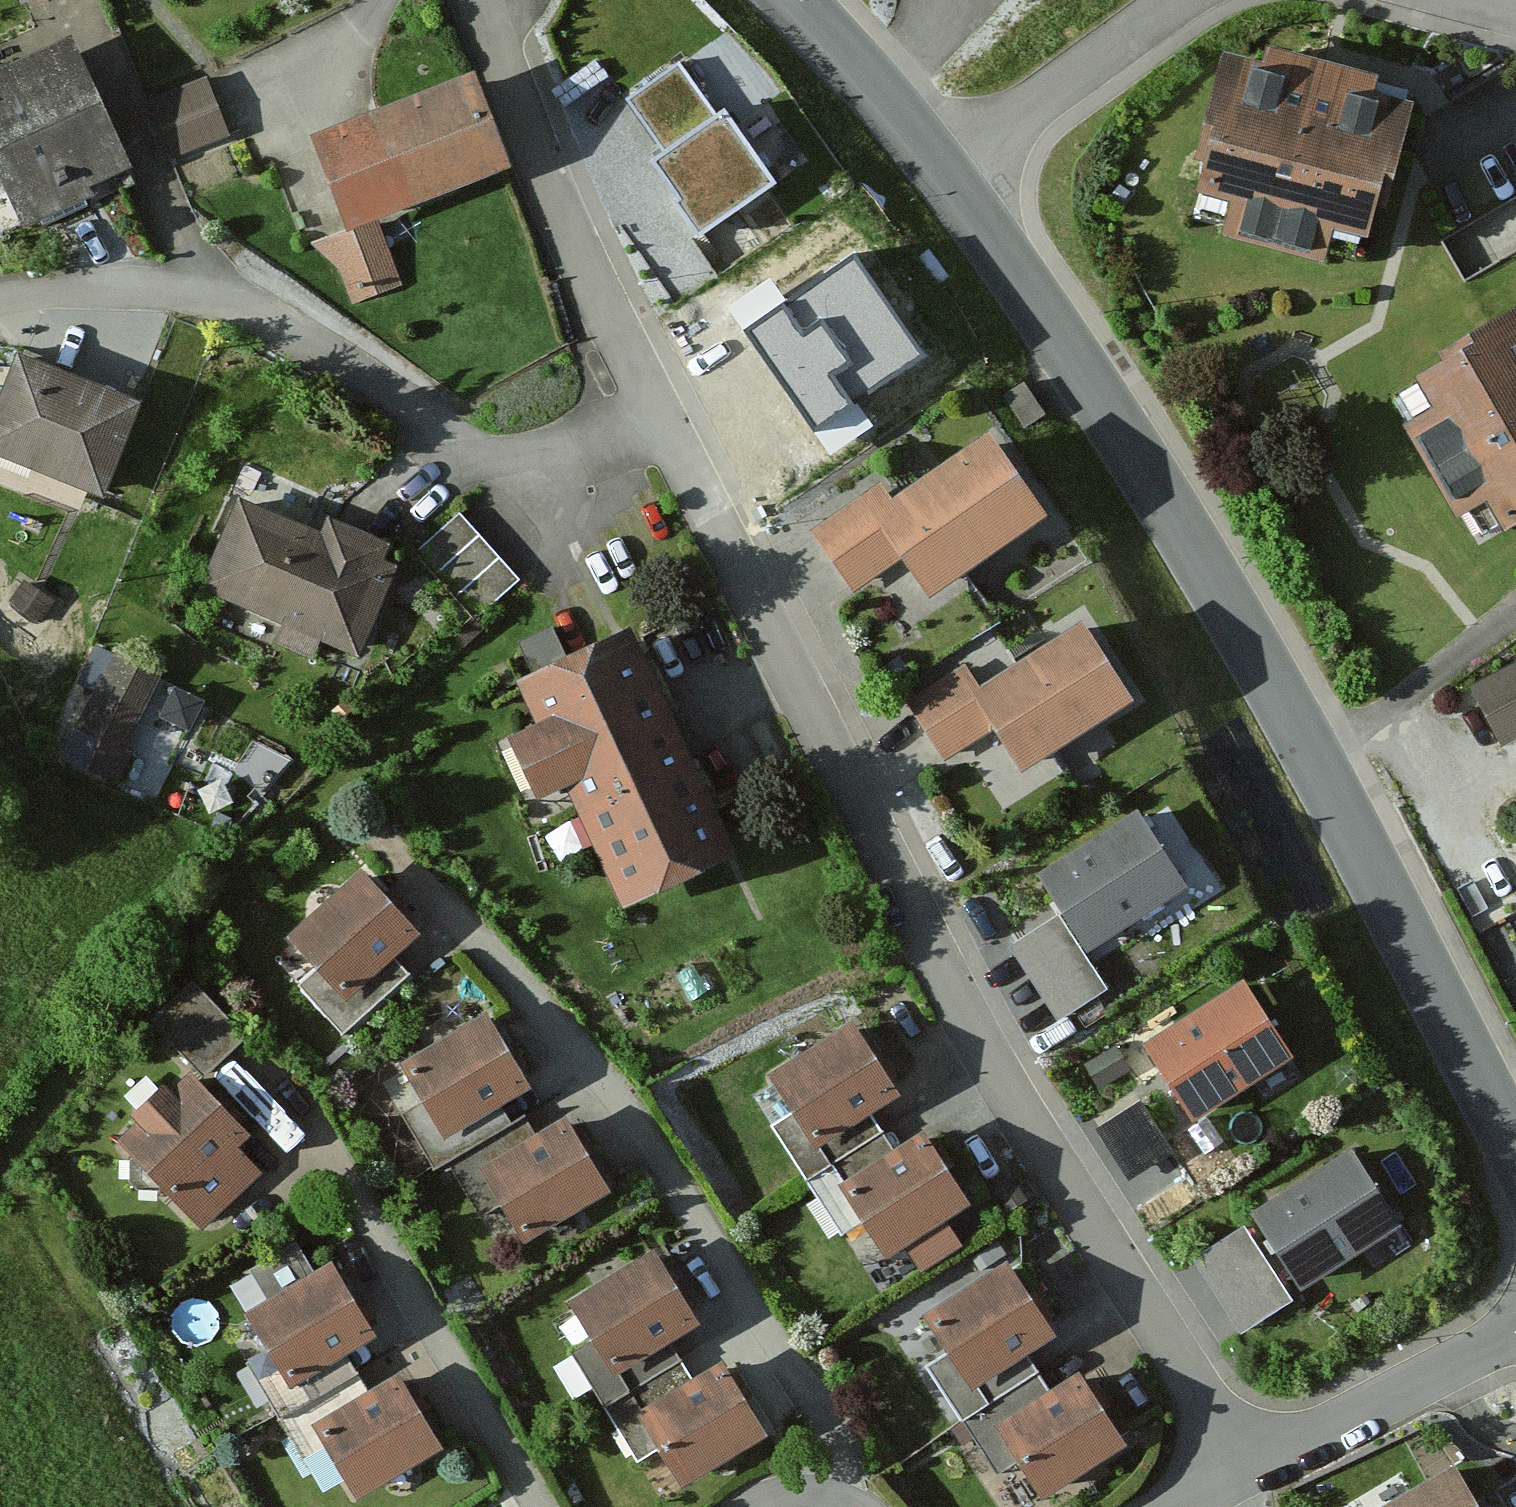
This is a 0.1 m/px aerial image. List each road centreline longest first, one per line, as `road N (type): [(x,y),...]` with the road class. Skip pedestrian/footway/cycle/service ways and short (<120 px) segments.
road 1 (residential): [(1235,1480),(944,969),(651,404)]
road 2 (tertiary): [(944,172),(1158,493),(1515,1157)]
road 3 (residential): [(856,1506),(831,1416),(594,1069),(420,884)]
road 4 (residential): [(651,404),(548,448),(456,454),(394,404),(244,314),(108,289),(0,298)]
road 5 (residential): [(545,1506),(267,1085)]
road 6 (residential): [(651,404),(475,0)]
road 7 (residential): [(1515,1350),(1235,1480)]
road 8 (residential): [(944,172),(1173,0)]
road 9 (tertiary): [(790,0),(944,172)]

